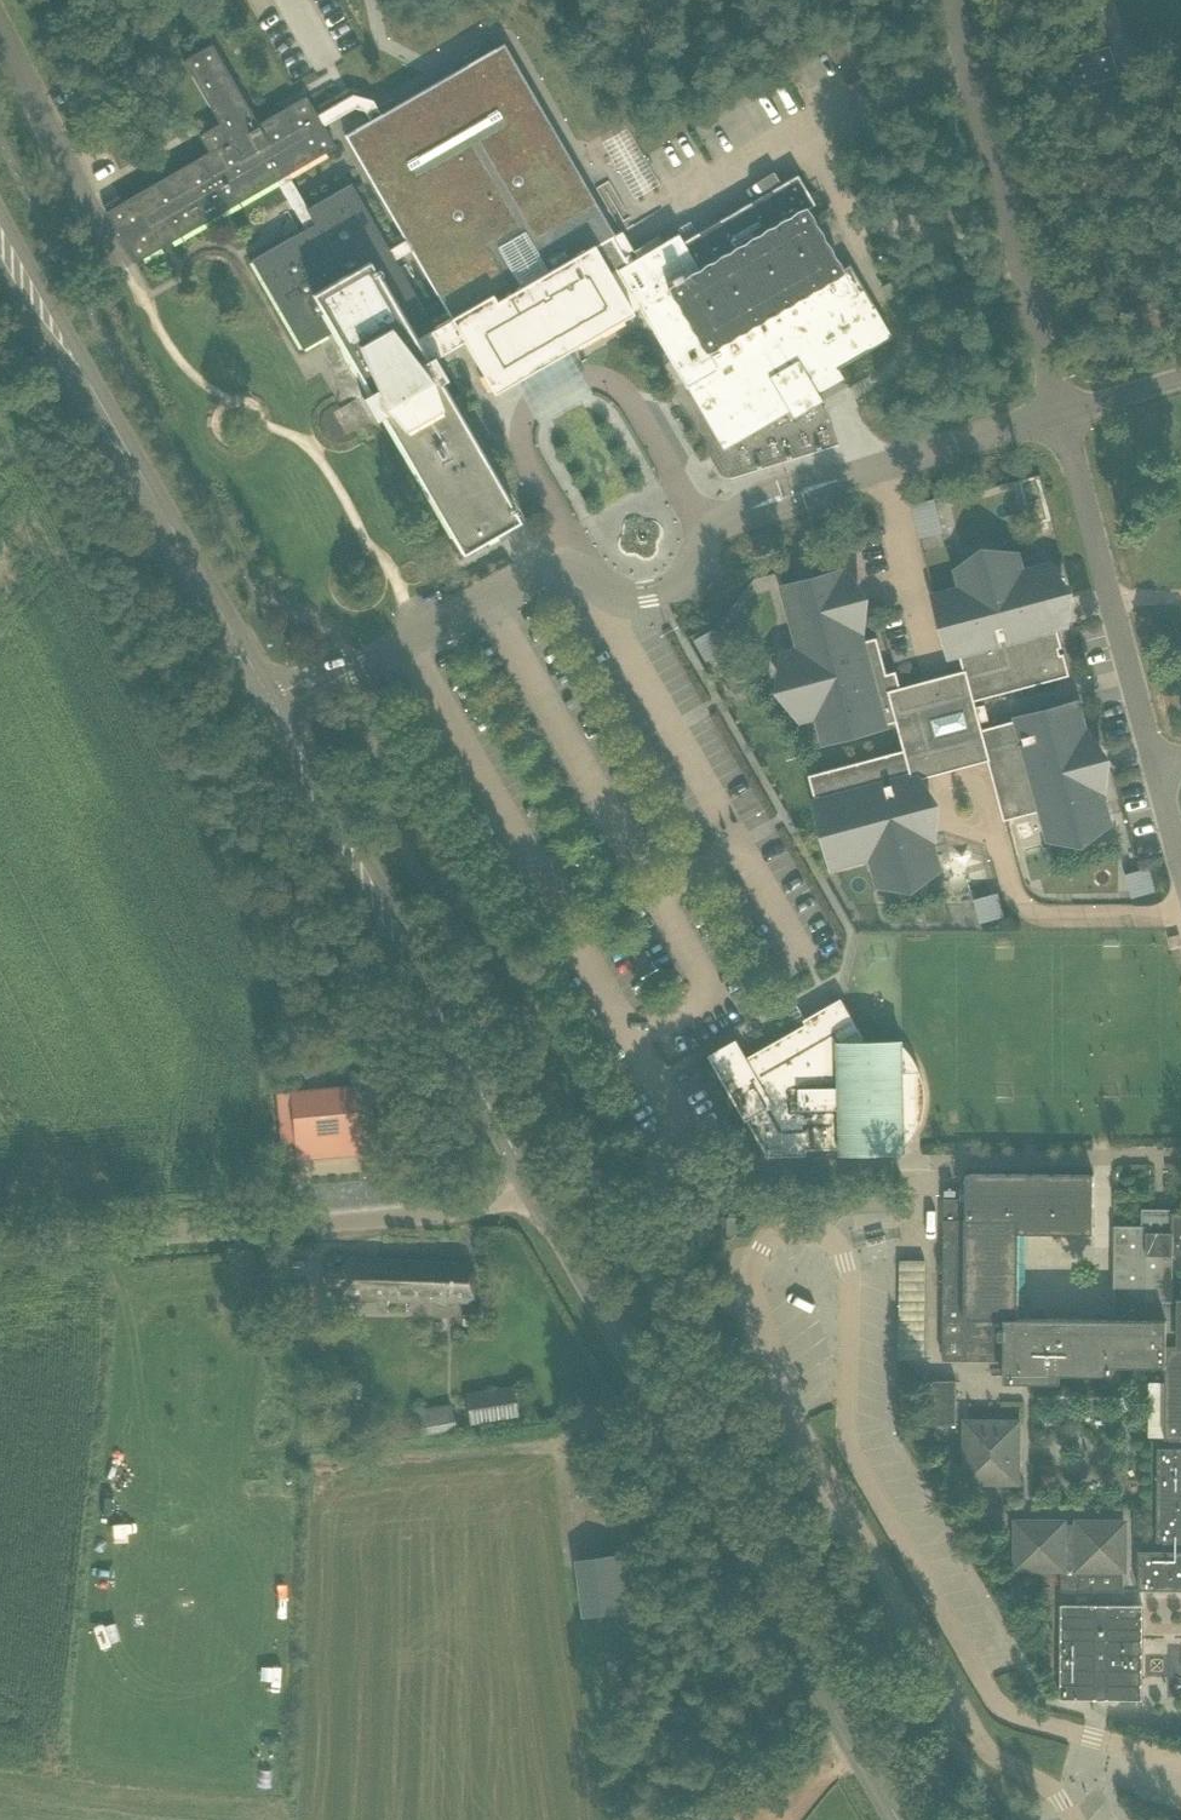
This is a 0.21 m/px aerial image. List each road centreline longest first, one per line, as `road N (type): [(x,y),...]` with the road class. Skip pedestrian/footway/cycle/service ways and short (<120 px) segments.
road 1 (tertiary): [(547,1198),(0,227)]
road 2 (tertiary): [(904,1819),(547,1198)]
road 3 (unclassified): [(0,1253),(547,1198)]

